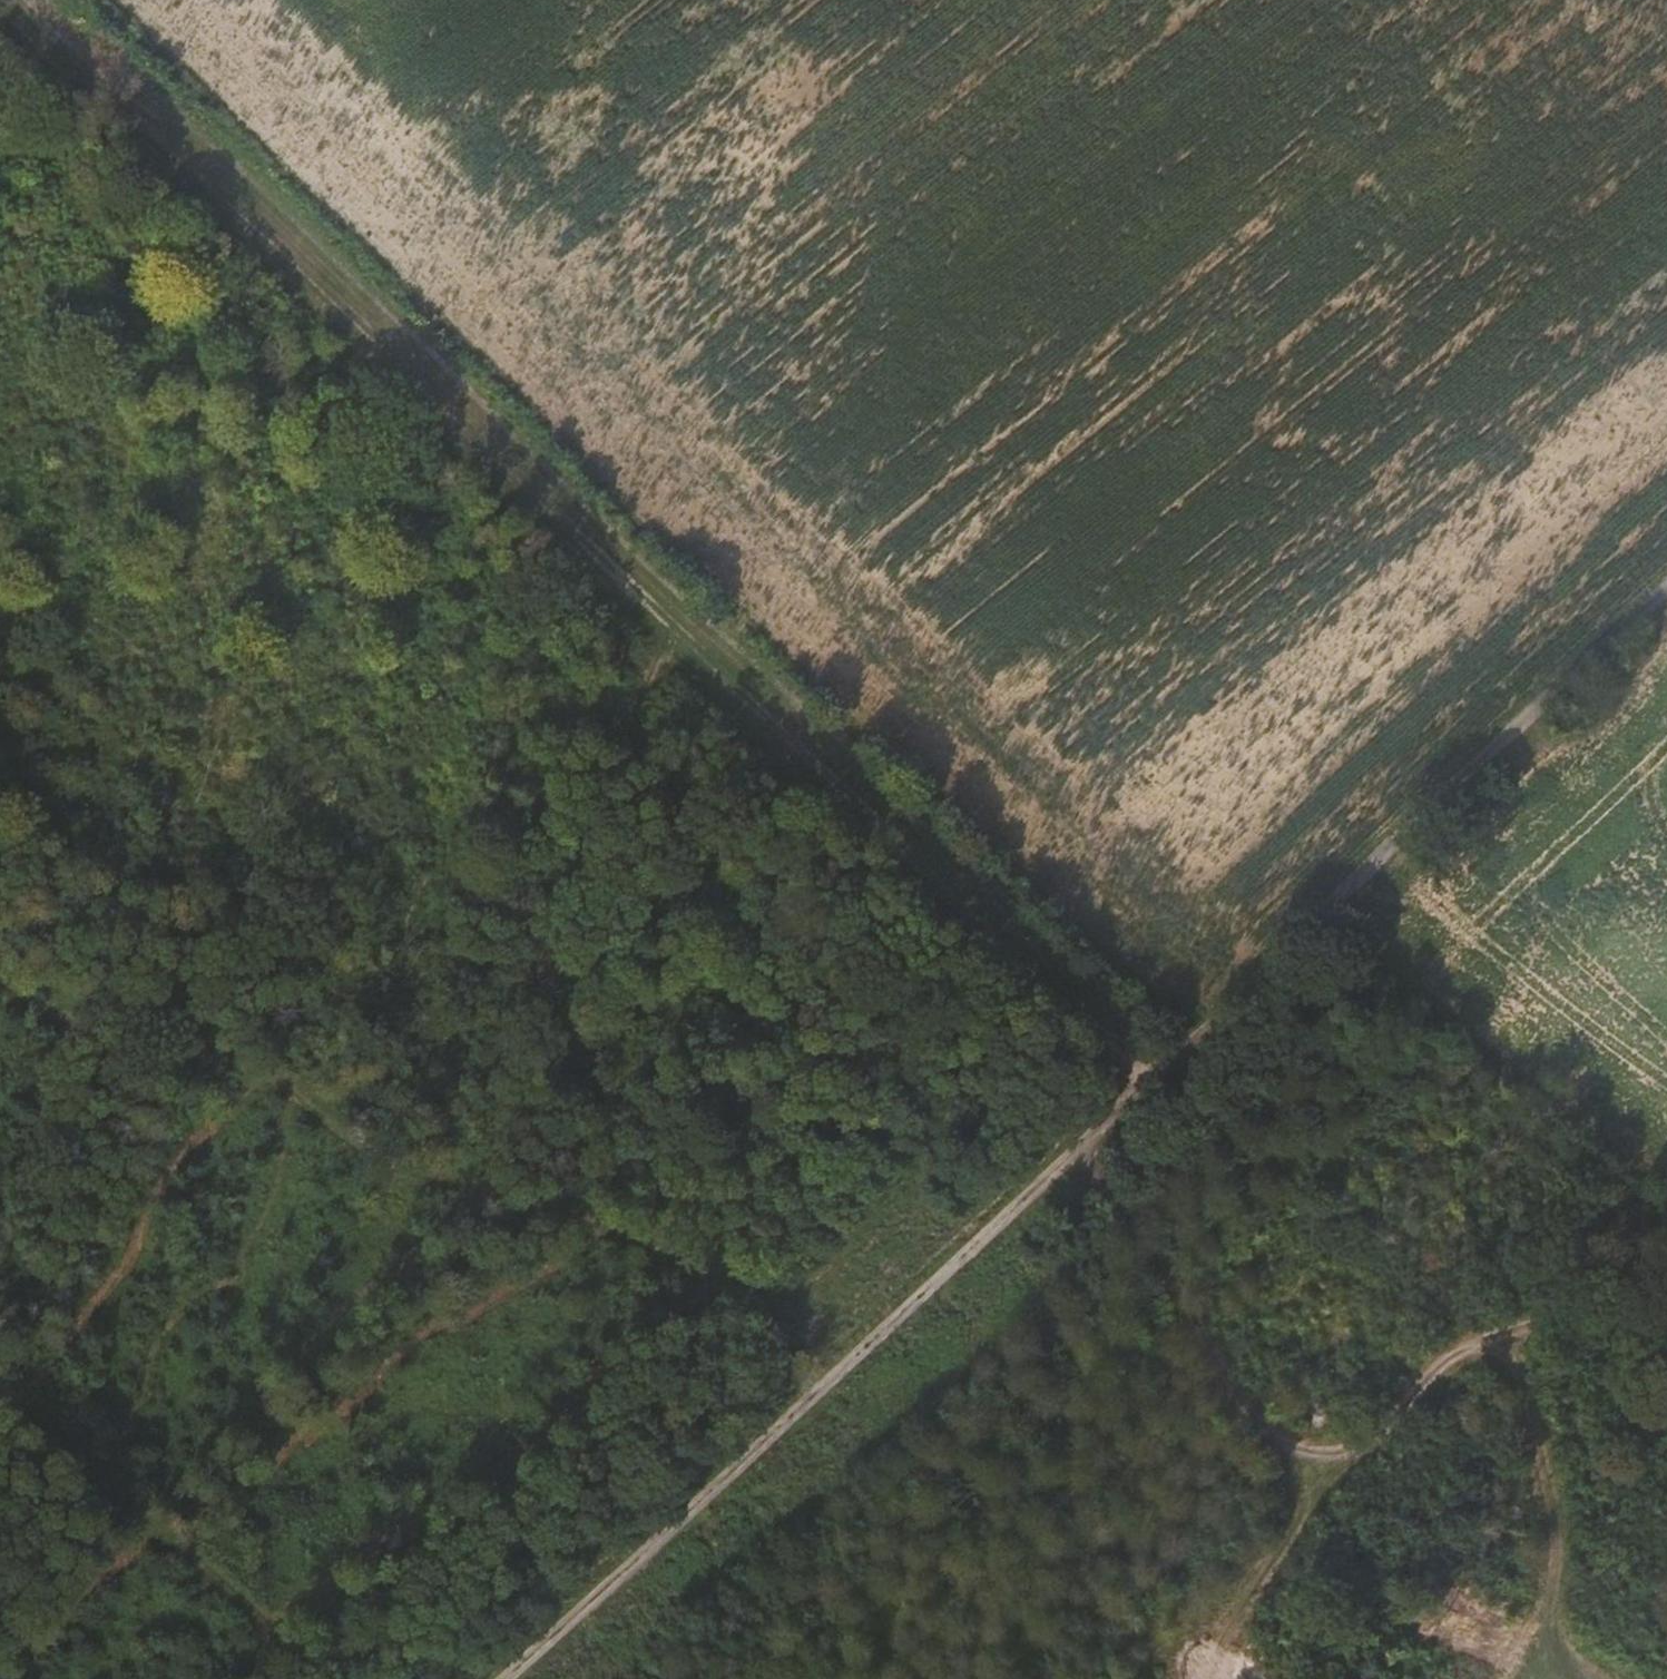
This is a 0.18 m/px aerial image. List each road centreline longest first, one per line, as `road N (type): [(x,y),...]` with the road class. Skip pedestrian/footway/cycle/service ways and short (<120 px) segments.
road 1 (track): [(1666,605),(1100,1141),(502,1678)]
road 2 (track): [(40,0),(1162,1081)]

